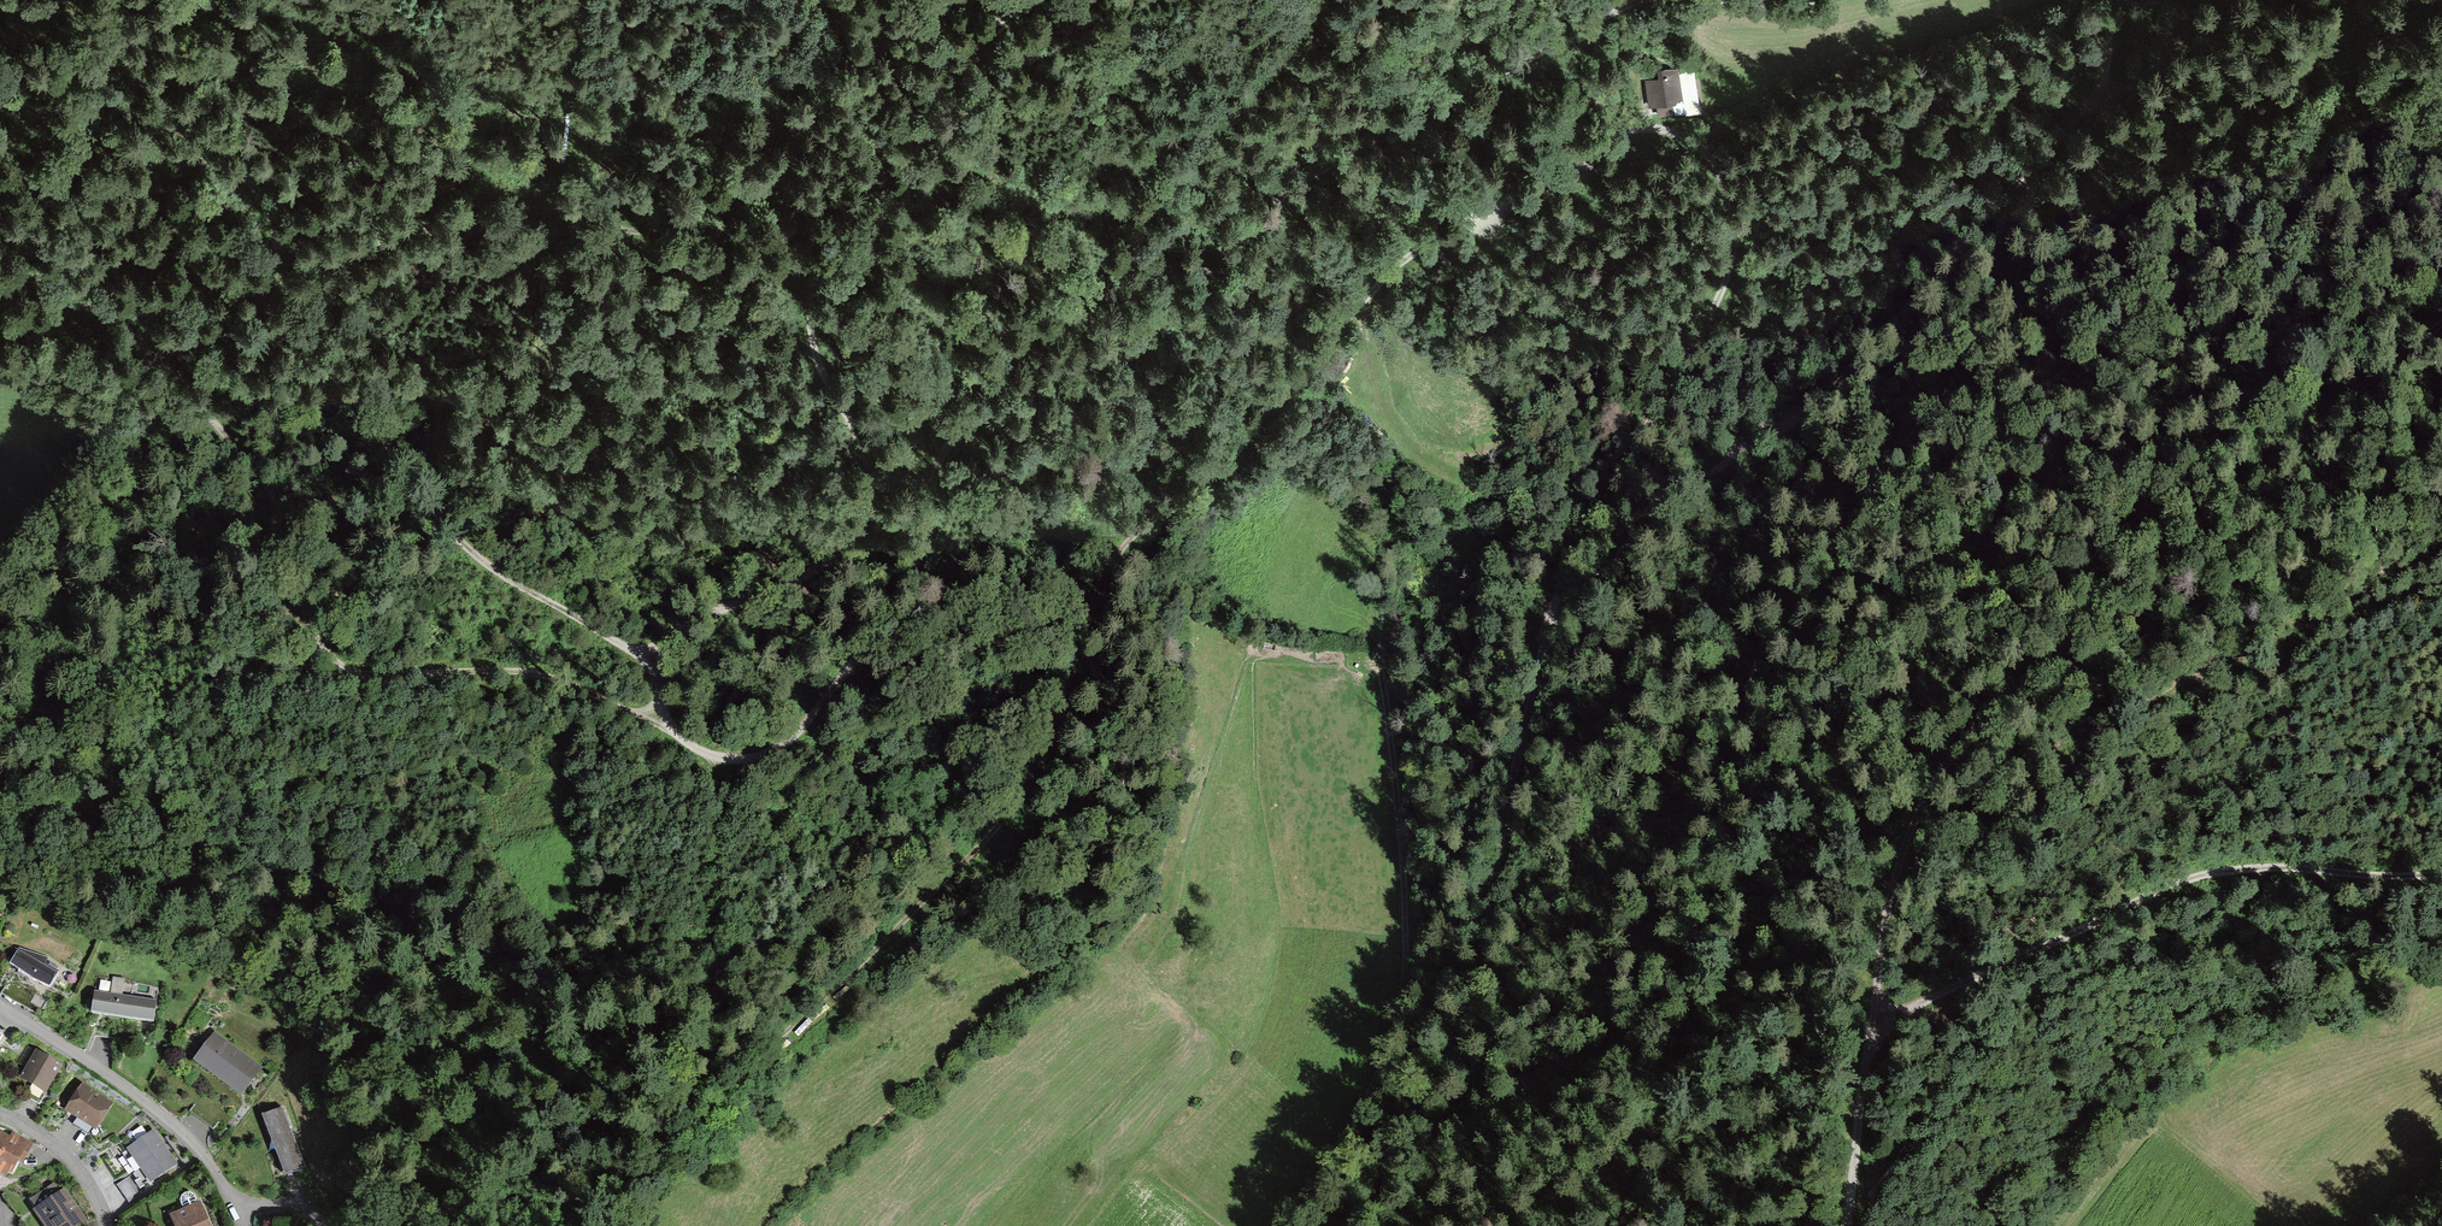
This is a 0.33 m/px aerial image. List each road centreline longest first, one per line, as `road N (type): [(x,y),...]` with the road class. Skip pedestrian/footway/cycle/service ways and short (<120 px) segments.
road 1 (track): [(1343,1225),(1457,1021),(1537,661),(1574,547),(1728,266),(1735,221),(1725,180),(1708,147),(1682,134),(1628,132),(1394,266),(1195,489),(1113,556),(1024,795),(980,850),(817,1012),(662,1136),(627,1142),(568,1101),(454,955),(387,914),(313,887),(0,885)]
road 2 (track): [(665,725),(687,748),(739,756),(766,751),(803,727),(914,581),(942,453),(974,416),(1120,347),(1287,191),(1634,0)]
road 3 (track): [(1033,0),(934,51),(876,69),(820,98),(802,121),(787,171),(816,252),(813,352),(871,463),(871,492),(862,528),(832,561),(693,622),(663,645),(654,664),(665,725)]
road 4 (track): [(1873,1023),(1892,887),(1923,794),(2027,675),(2441,318)]
road 5 (track): [(2220,0),(2092,106),(1819,401),(1694,480),(1553,619)]
road 6 (track): [(654,664),(519,587),(453,538),(349,396),(293,301),(277,223),(236,179),(0,107)]
road 7 (track): [(0,297),(86,306),(138,338),(276,500),(293,536),(307,630),(349,670),(519,670),(665,725)]
road 8 (track): [(1844,1225),(1873,1023),(2148,894),(2211,873),(2441,872)]
road 9 (track): [(1292,1225),(1382,1067),(1400,998),(1390,766),(1368,623)]
road 10 (track): [(713,754),(720,965),(711,1027),(662,1136),(642,1225)]
road 11 (residential): [(237,1205),(167,1119),(0,1010)]
road 12 (track): [(787,171),(620,207),(523,165)]
road 13 (residential): [(0,1114),(47,1141),(78,1172),(104,1225)]

